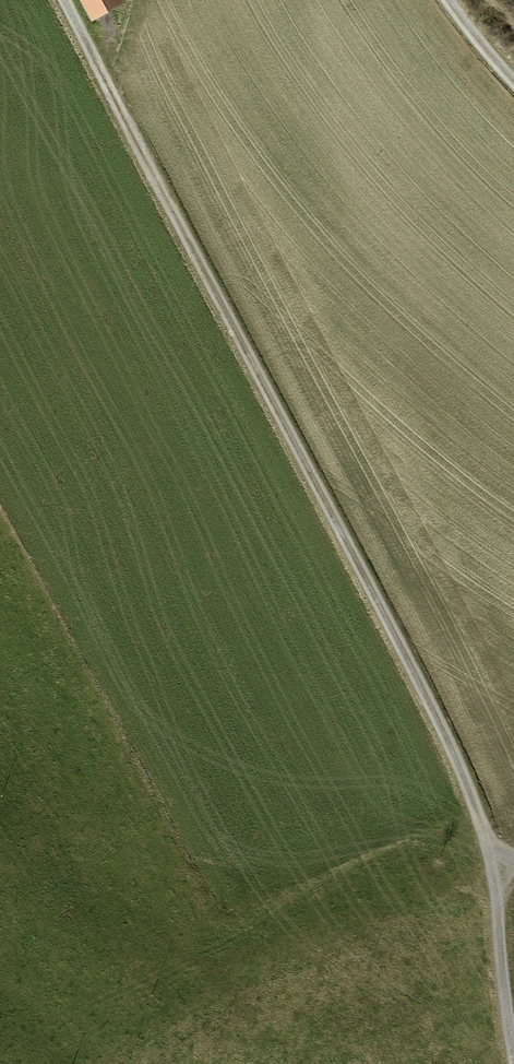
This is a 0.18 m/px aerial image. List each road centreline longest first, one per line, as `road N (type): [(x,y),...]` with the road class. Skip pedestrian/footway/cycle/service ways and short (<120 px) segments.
road 1 (track): [(500,876),(465,786),(63,0)]
road 2 (track): [(500,876),(513,1045)]

